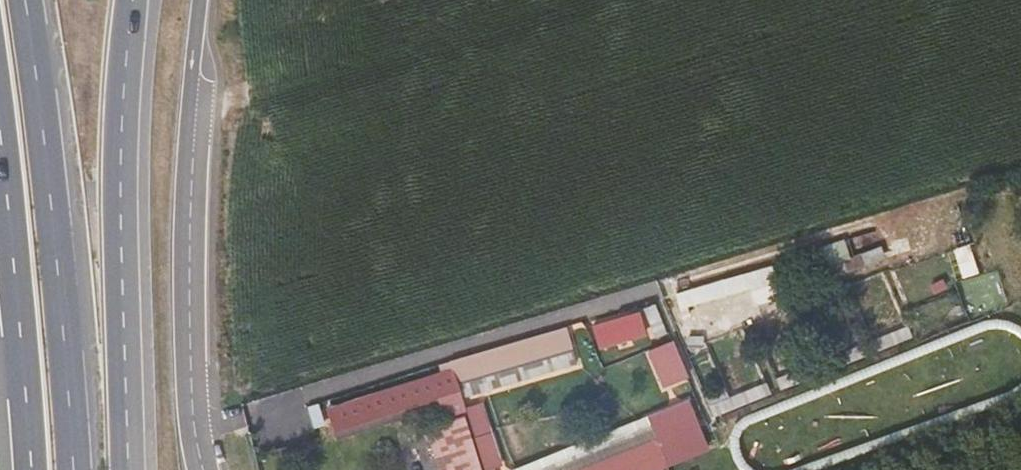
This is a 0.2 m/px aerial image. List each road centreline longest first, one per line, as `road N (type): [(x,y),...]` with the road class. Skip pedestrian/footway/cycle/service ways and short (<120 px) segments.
road 1 (trunk): [(73,469),(24,0)]
road 2 (trunk): [(120,469),(113,187),(125,0)]
road 3 (tertiary): [(137,469),(135,0)]
road 4 (tertiary): [(202,0),(192,93),(192,390)]
road 5 (trunk): [(0,134),(31,469)]

